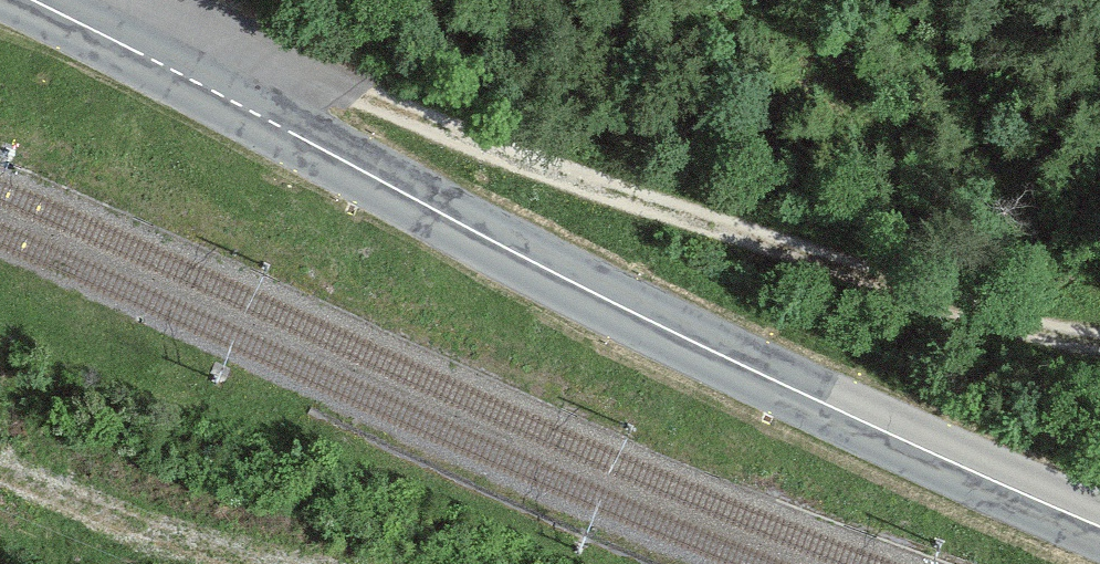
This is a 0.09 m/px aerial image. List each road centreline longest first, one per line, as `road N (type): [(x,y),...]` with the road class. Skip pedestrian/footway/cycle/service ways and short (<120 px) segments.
road 1 (primary): [(31,0),(571,282),(1099,527)]
road 2 (track): [(32,0),(280,72),(1035,339),(1099,340)]

